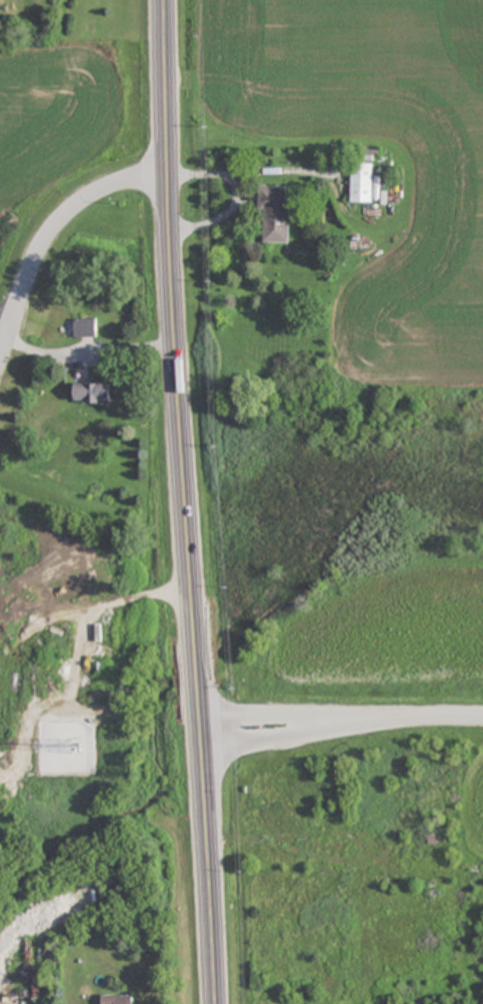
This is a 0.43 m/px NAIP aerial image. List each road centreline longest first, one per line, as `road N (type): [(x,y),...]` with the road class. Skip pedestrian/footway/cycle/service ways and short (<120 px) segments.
road 1 (tertiary): [(218,1003),(171,282),(165,0)]
road 2 (residential): [(203,733),(482,713)]
road 3 (residential): [(0,355),(34,259),(61,220),(99,189),(167,179)]

